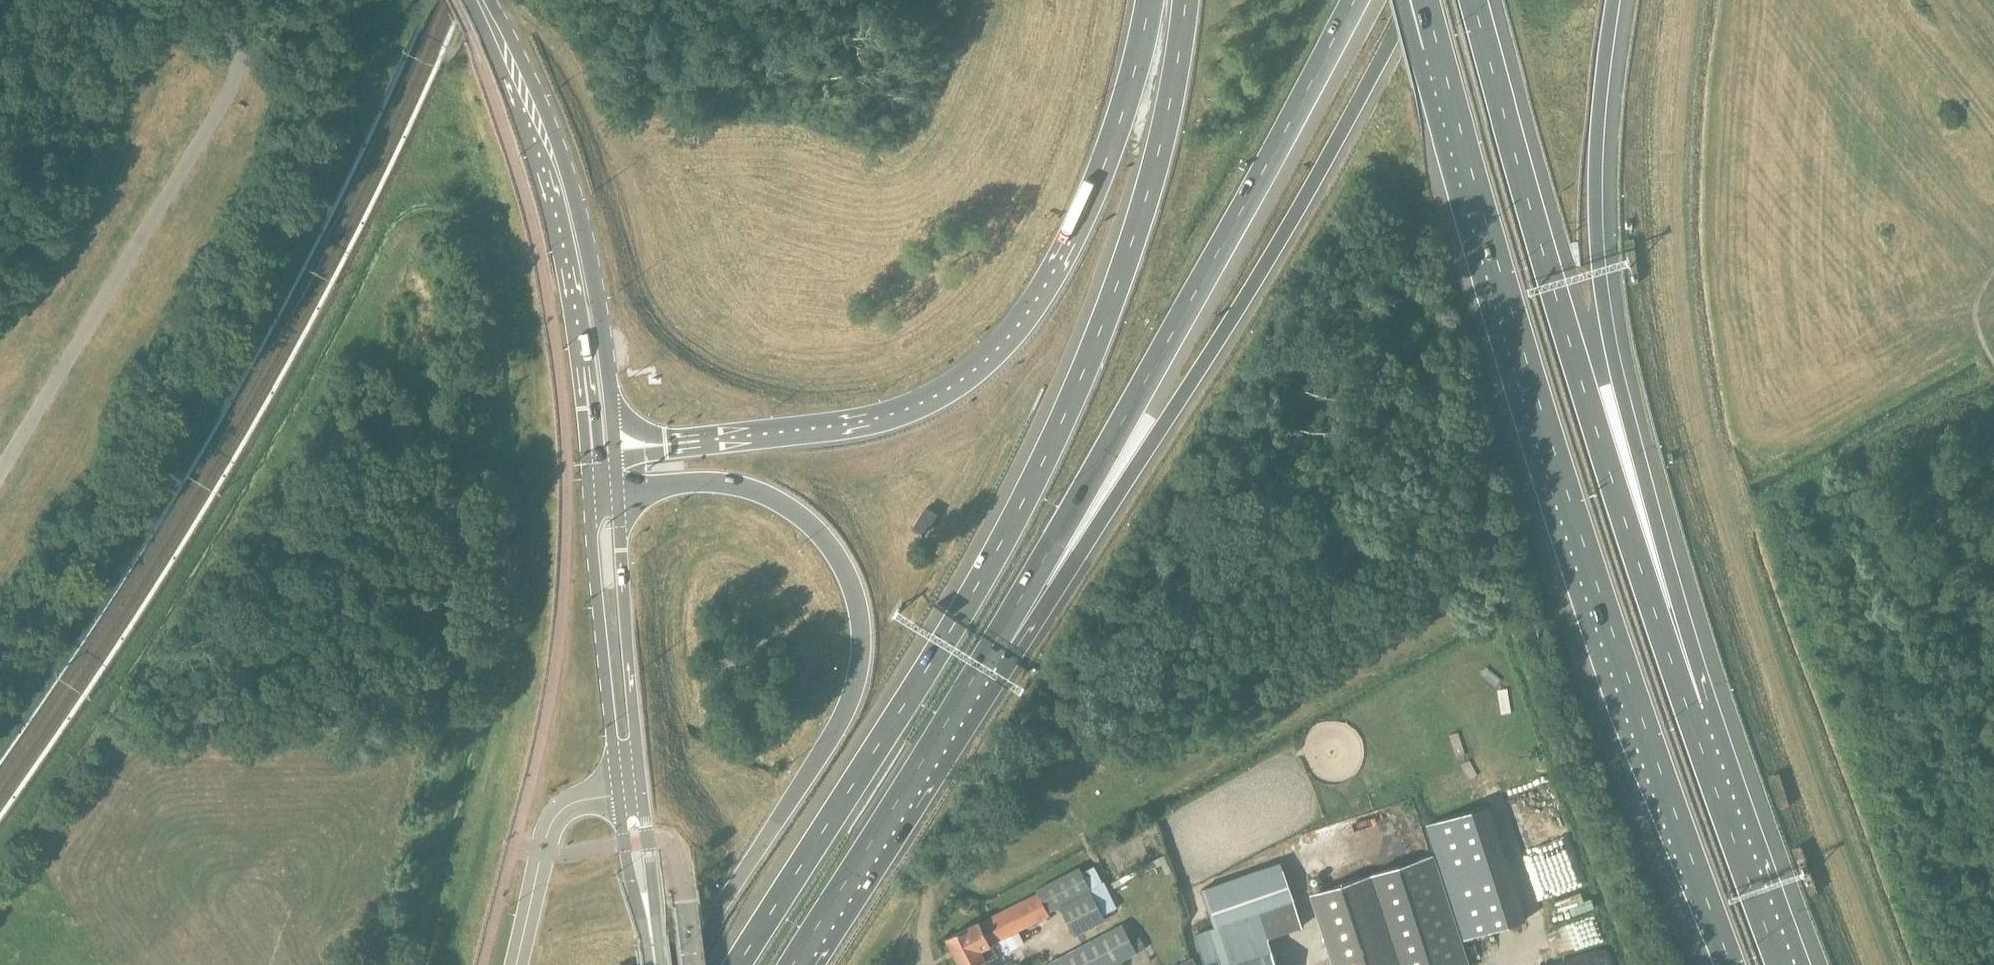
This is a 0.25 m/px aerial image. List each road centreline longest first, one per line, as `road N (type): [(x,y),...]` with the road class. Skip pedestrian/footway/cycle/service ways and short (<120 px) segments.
road 1 (motorway): [(1183,0),(1160,145),(1121,269),(1038,467),(948,631),(736,964)]
road 2 (motorway): [(1425,0),(1553,449),(1732,964)]
road 3 (motorway): [(1148,0),(1121,111),(1085,211),(1048,280),(982,364),(931,398),(867,421),(597,452)]
road 4 (motorway): [(998,637),(1163,423),(1255,285),(1412,0)]
road 5 (motorway): [(1687,708),(1524,199),(1473,0)]
road 6 (motorway): [(998,637),(1355,0)]
road 7 (motorway): [(601,493),(696,483),(768,498),(836,555),(857,610),(858,666),(846,706),(680,964)]
road 8 (motorway): [(1687,708),(1605,304),(1597,156),(1614,0)]
road 9 (unclassified): [(0,462),(231,88),(240,41),(227,0)]
road 10 (primary): [(597,452),(572,233),(480,0)]
road 11 (motorway): [(794,964),(998,637)]
road 12 (tertiary): [(601,493),(591,526),(620,794)]
road 13 (tertiary): [(642,791),(618,525),(601,493)]
road 14 (motorway): [(1781,964),(1687,708)]
road 15 (unclassified): [(516,964),(553,819),(576,801),(620,794)]
road 16 (tertiary): [(620,794),(630,876),(649,920)]
road 17 (tertiary): [(649,920),(642,791)]

